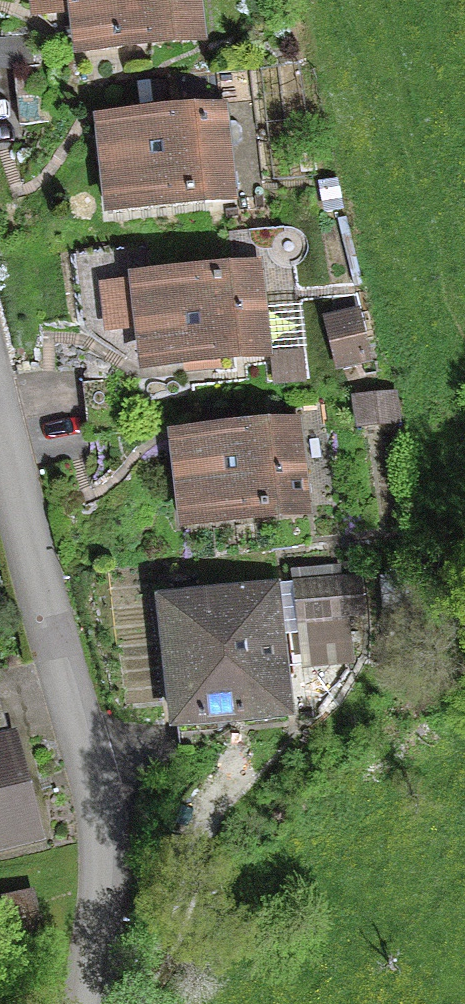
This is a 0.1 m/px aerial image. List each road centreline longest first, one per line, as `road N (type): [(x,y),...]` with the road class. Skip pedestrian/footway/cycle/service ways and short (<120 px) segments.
road 1 (residential): [(84,1003),(97,822),(0,436)]

